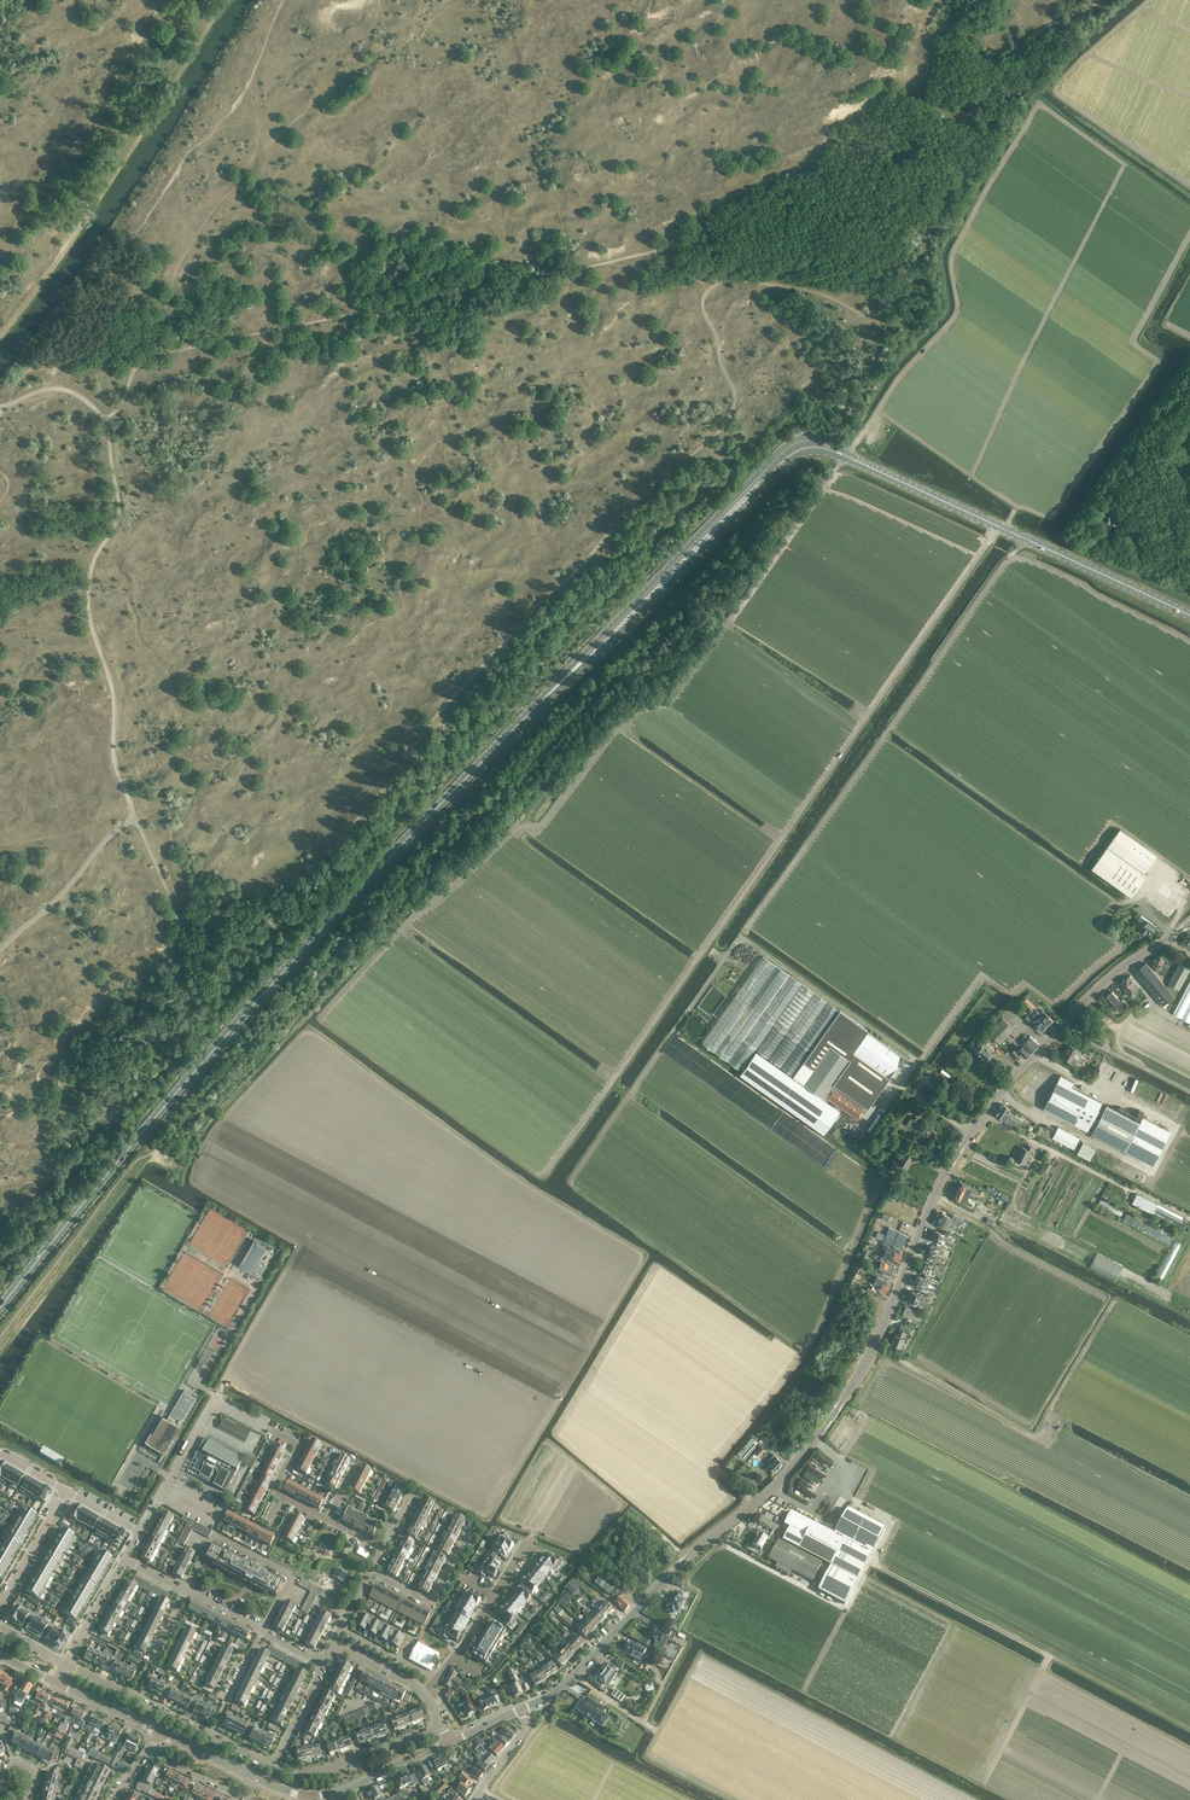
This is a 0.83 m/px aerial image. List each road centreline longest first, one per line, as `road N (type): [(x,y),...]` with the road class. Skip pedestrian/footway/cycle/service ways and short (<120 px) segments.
road 1 (tertiary): [(521,1708),(564,1685),(813,1440),(875,1346),(947,1171),(998,1095),(1117,973),(1189,923)]
road 2 (track): [(216,1400),(300,1244),(195,1185),(207,1146),(308,1030),(538,1193),(641,1255)]
road 3 (track): [(180,950),(313,896),(341,840),(436,715),(634,502),(724,426),(735,398),(710,325)]
road 4 (primary): [(546,697),(311,932),(0,1300)]
road 5 (track): [(322,1018),(412,918),(512,829),(538,826),(615,728),(669,701),(829,477)]
road 6 (track): [(1027,540),(749,927)]
road 7 (track): [(134,819),(114,756),(114,693),(89,610),(91,574),(119,511),(105,420)]
road 8 (primary): [(843,454),(817,438),(790,442),(546,697)]
road 9 (track): [(0,338),(78,233),(223,0)]
road 10 (track): [(829,477),(1030,559),(1189,644)]
road 11 (track): [(972,112),(873,314),(802,287),(725,280),(710,288)]
road 12 (primary): [(546,697),(790,458),(843,454)]
road 13 (secondary): [(843,454),(1189,615)]
road 14 (track): [(1189,1479),(1052,1409),(1036,1439),(875,1346)]
road 15 (track): [(834,1491),(892,1520),(870,1563),(1049,1656),(1043,1667)]
road 16 (track): [(106,1117),(188,1023),(180,950)]
road 17 (track): [(0,952),(134,819)]
road 18 (residential): [(442,1725),(331,1767),(273,1766)]
road 19 (tertiary): [(308,1796),(160,1733)]
road 20 (tertiary): [(308,1796),(349,1788),(450,1742)]
road 21 (residential): [(141,1533),(216,1400)]
road 22 (track): [(180,950),(173,905),(134,819)]
road 23 (residential): [(0,1603),(66,1491)]
road 24 (residential): [(65,1664),(126,1559)]
road 25 (residential): [(320,1657),(313,1694),(273,1766)]

